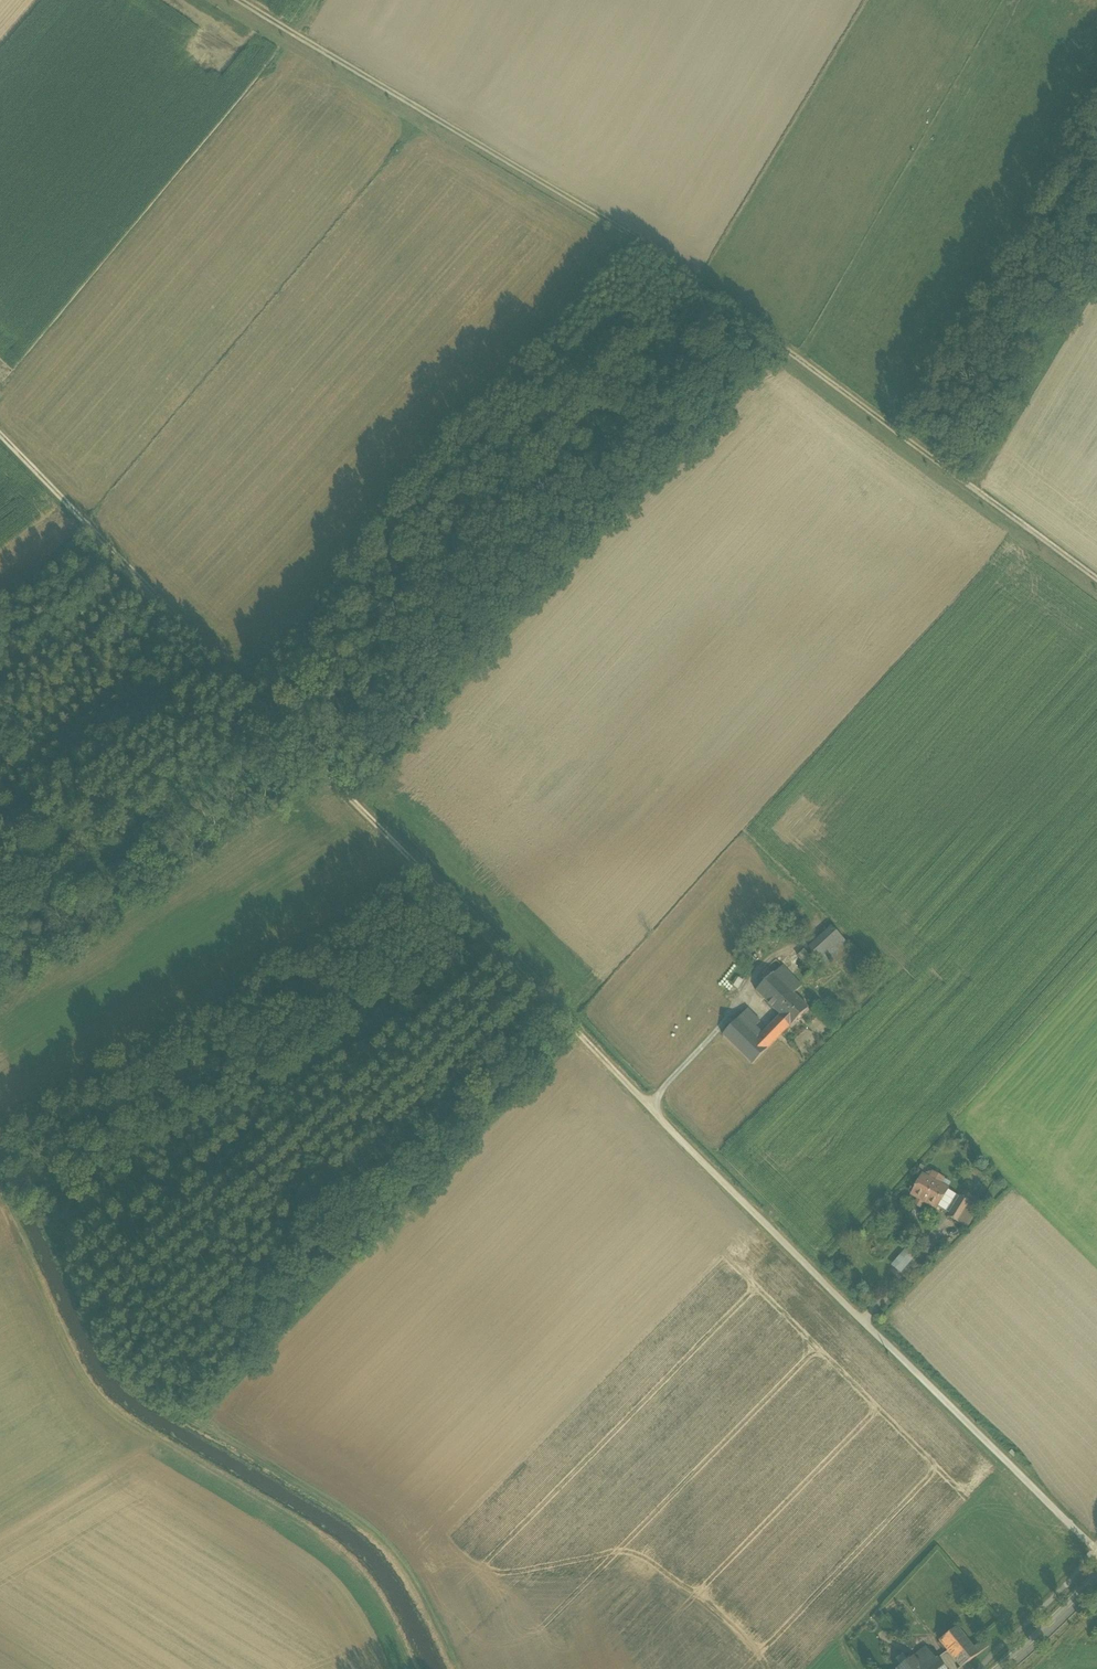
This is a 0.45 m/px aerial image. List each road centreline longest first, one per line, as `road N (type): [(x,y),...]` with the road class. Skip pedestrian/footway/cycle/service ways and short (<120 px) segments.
road 1 (track): [(1096,1549),(0,426)]
road 2 (track): [(241,0),(729,300),(1096,577)]
road 3 (tertiary): [(1001,1668),(1096,1575)]
road 4 (track): [(948,1232),(870,1323)]

